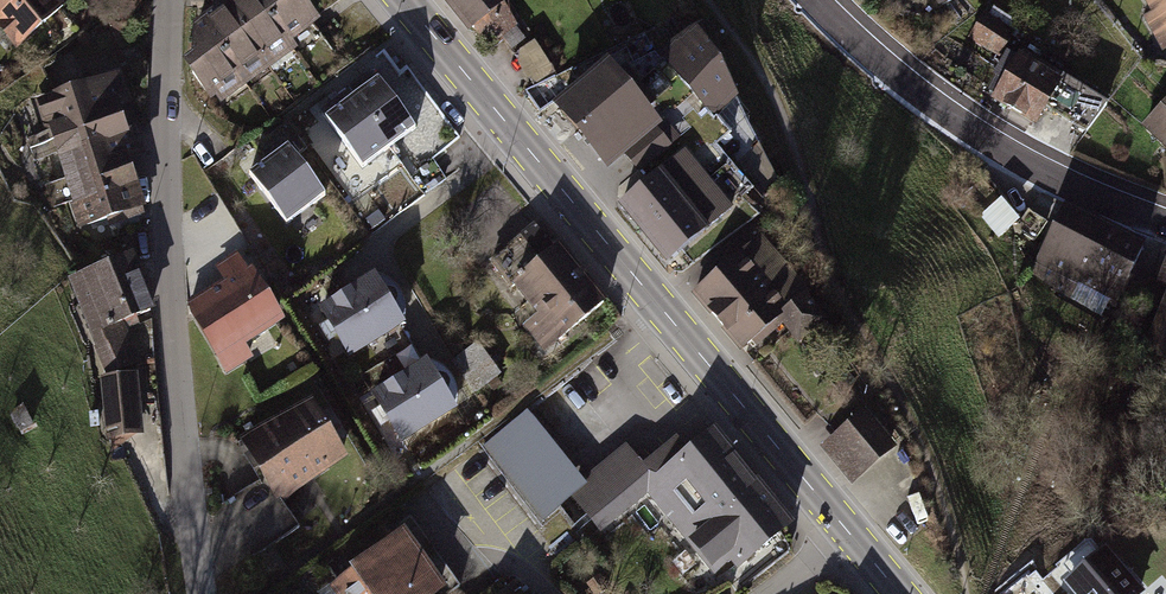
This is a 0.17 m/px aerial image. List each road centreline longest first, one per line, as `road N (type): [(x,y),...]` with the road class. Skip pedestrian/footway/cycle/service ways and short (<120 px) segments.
road 1 (primary): [(848,532),(403,0)]
road 2 (residential): [(165,0),(175,294),(201,593)]
road 3 (unclassified): [(816,0),(874,56),(986,141),(1165,227)]
road 4 (residential): [(550,593),(433,465)]

